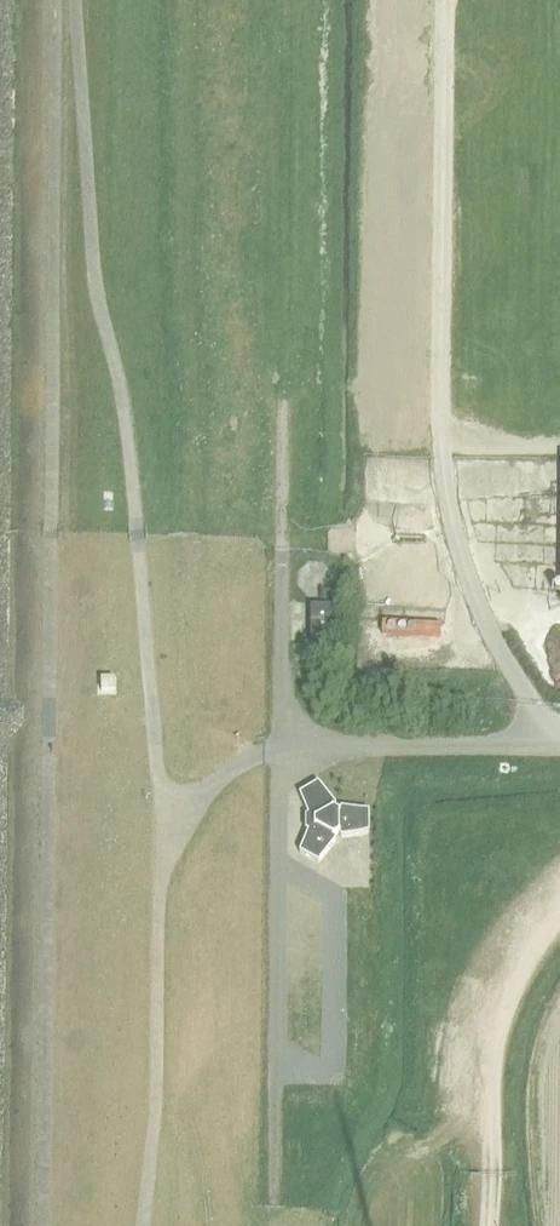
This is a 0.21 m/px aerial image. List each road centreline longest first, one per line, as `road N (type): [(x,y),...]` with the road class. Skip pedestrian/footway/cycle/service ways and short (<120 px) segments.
road 1 (unclassified): [(43,1225),(56,0)]
road 2 (unclassified): [(159,827),(127,433),(92,264),(74,0)]
road 3 (unclassified): [(159,827),(235,767),(280,744),(559,748)]
road 4 (unclassified): [(143,1225),(155,1104),(159,827)]
road 5 (track): [(283,401),(282,552)]

